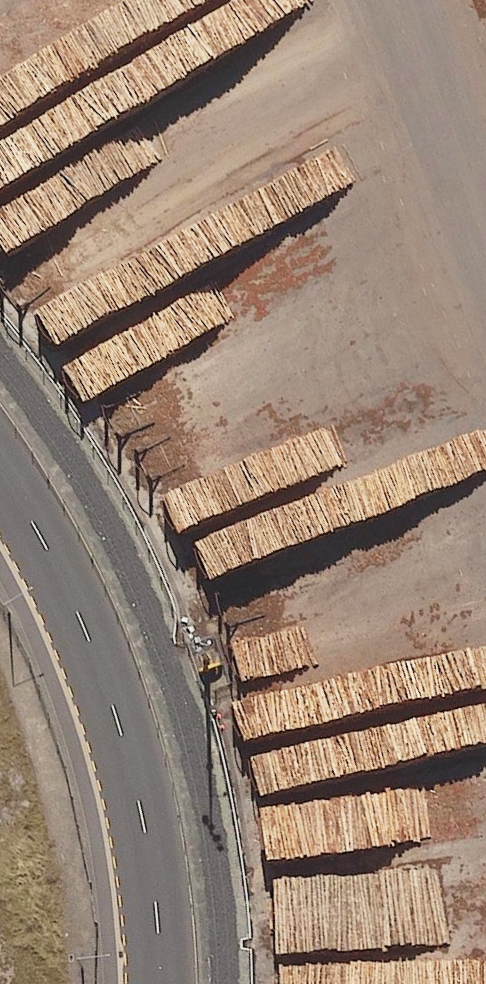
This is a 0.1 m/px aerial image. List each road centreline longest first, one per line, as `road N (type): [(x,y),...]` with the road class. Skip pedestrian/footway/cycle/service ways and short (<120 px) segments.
road 1 (unclassified): [(0,343),(88,459),(150,588),(195,716),(222,859),(228,983)]
road 2 (unclassified): [(179,983),(169,855),(147,734),(108,617),(46,489),(0,424)]

